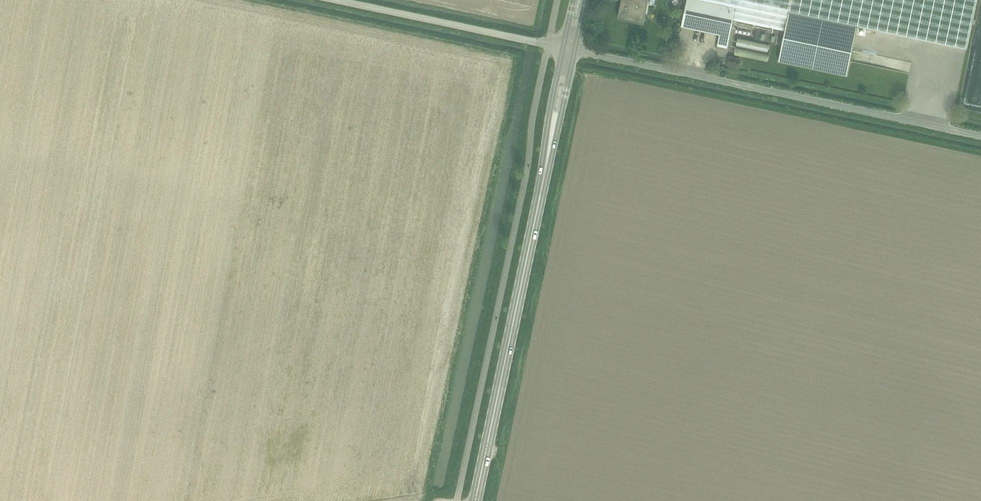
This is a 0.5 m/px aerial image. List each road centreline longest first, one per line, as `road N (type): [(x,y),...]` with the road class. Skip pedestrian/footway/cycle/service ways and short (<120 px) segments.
road 1 (unclassified): [(980,136),(575,50)]
road 2 (secondary): [(476,500),(541,195)]
road 3 (unclassified): [(564,48),(337,0)]
road 4 (secondary): [(541,195),(575,50)]
road 5 (secondary): [(564,48),(541,195)]

